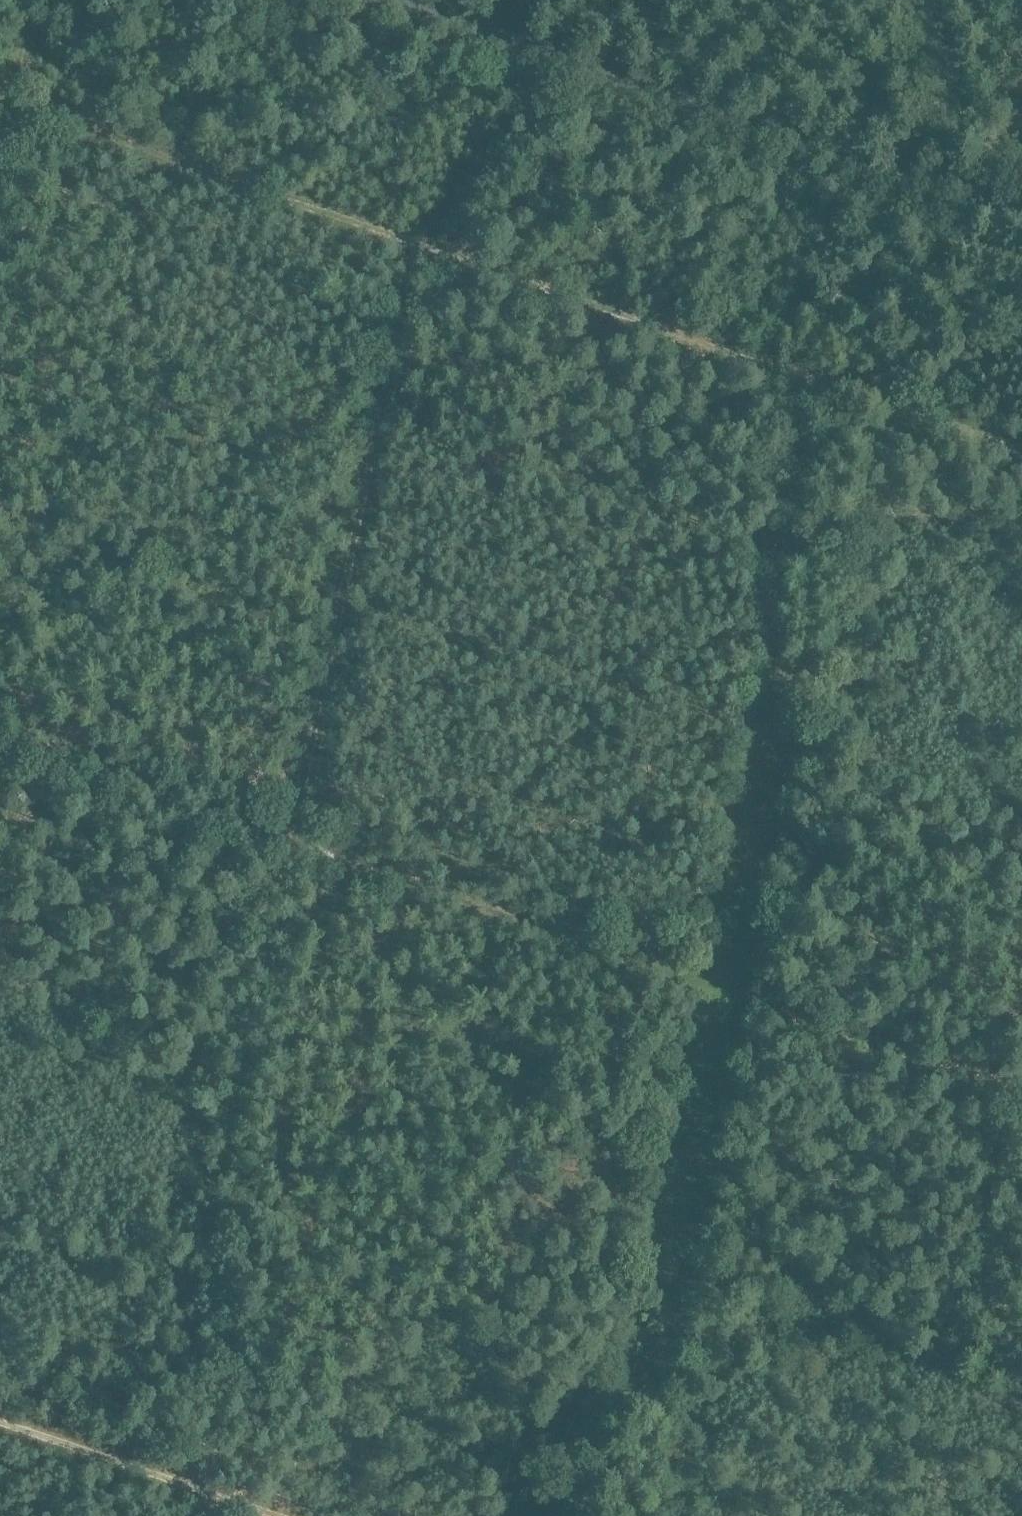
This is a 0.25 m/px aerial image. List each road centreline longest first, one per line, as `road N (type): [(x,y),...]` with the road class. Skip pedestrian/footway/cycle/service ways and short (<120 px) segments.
road 1 (tertiary): [(1021,215),(395,0)]
road 2 (track): [(277,1515),(0,1419)]

